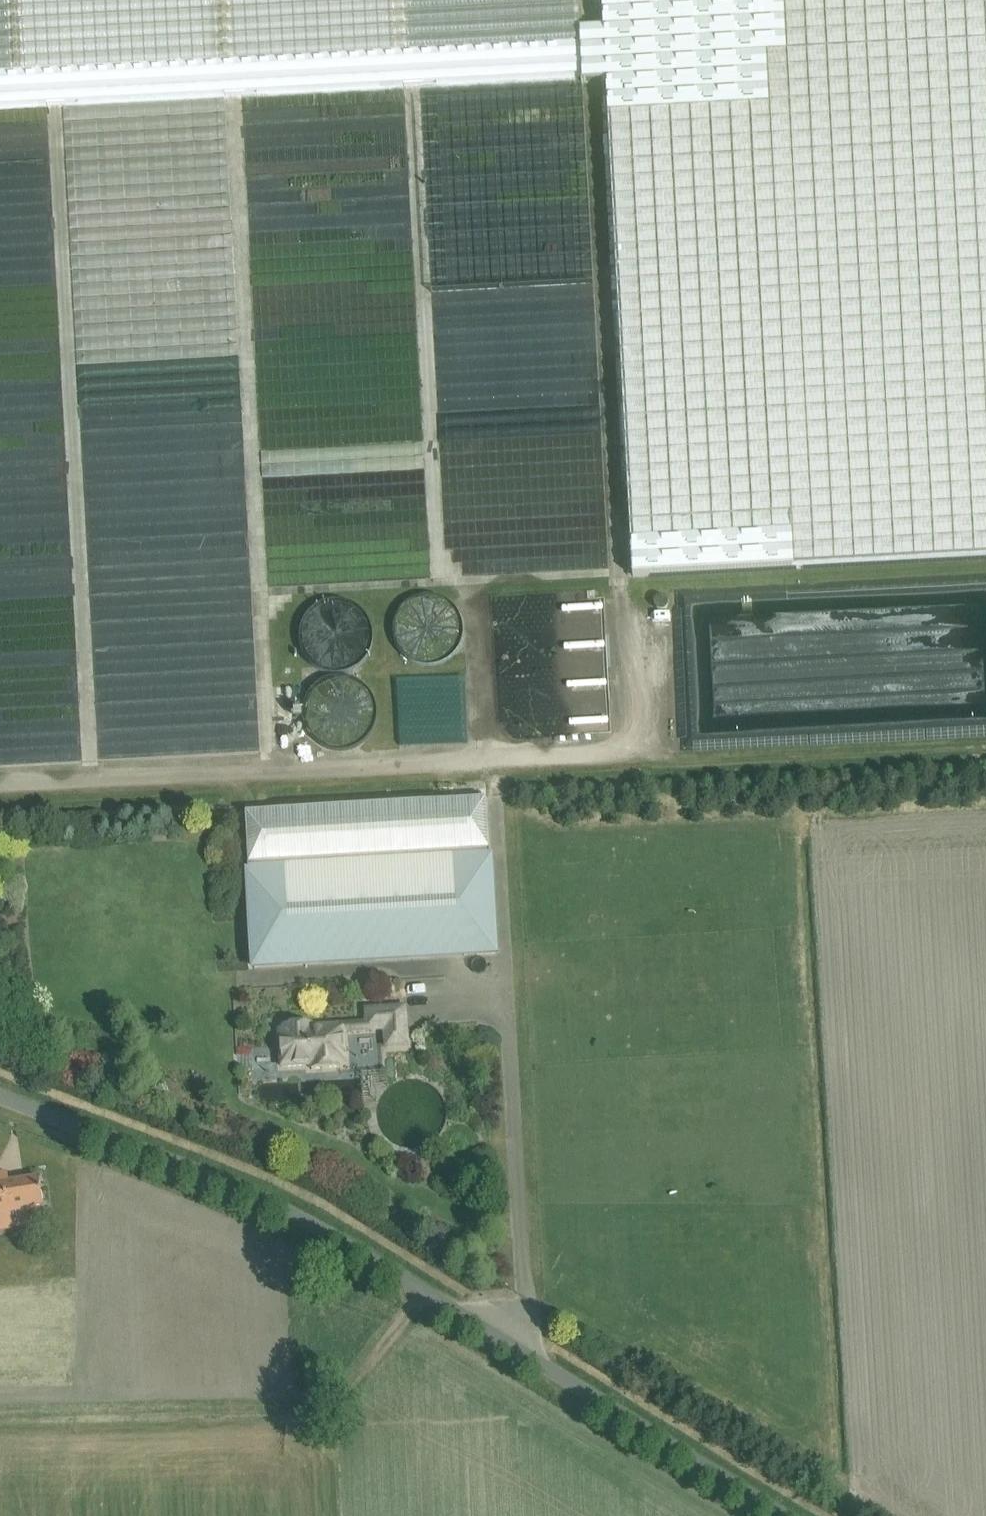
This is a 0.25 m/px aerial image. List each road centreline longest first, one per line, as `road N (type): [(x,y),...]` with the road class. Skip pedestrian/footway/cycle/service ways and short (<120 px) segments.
road 1 (unclassified): [(789,1515),(286,1209),(0,1096)]

